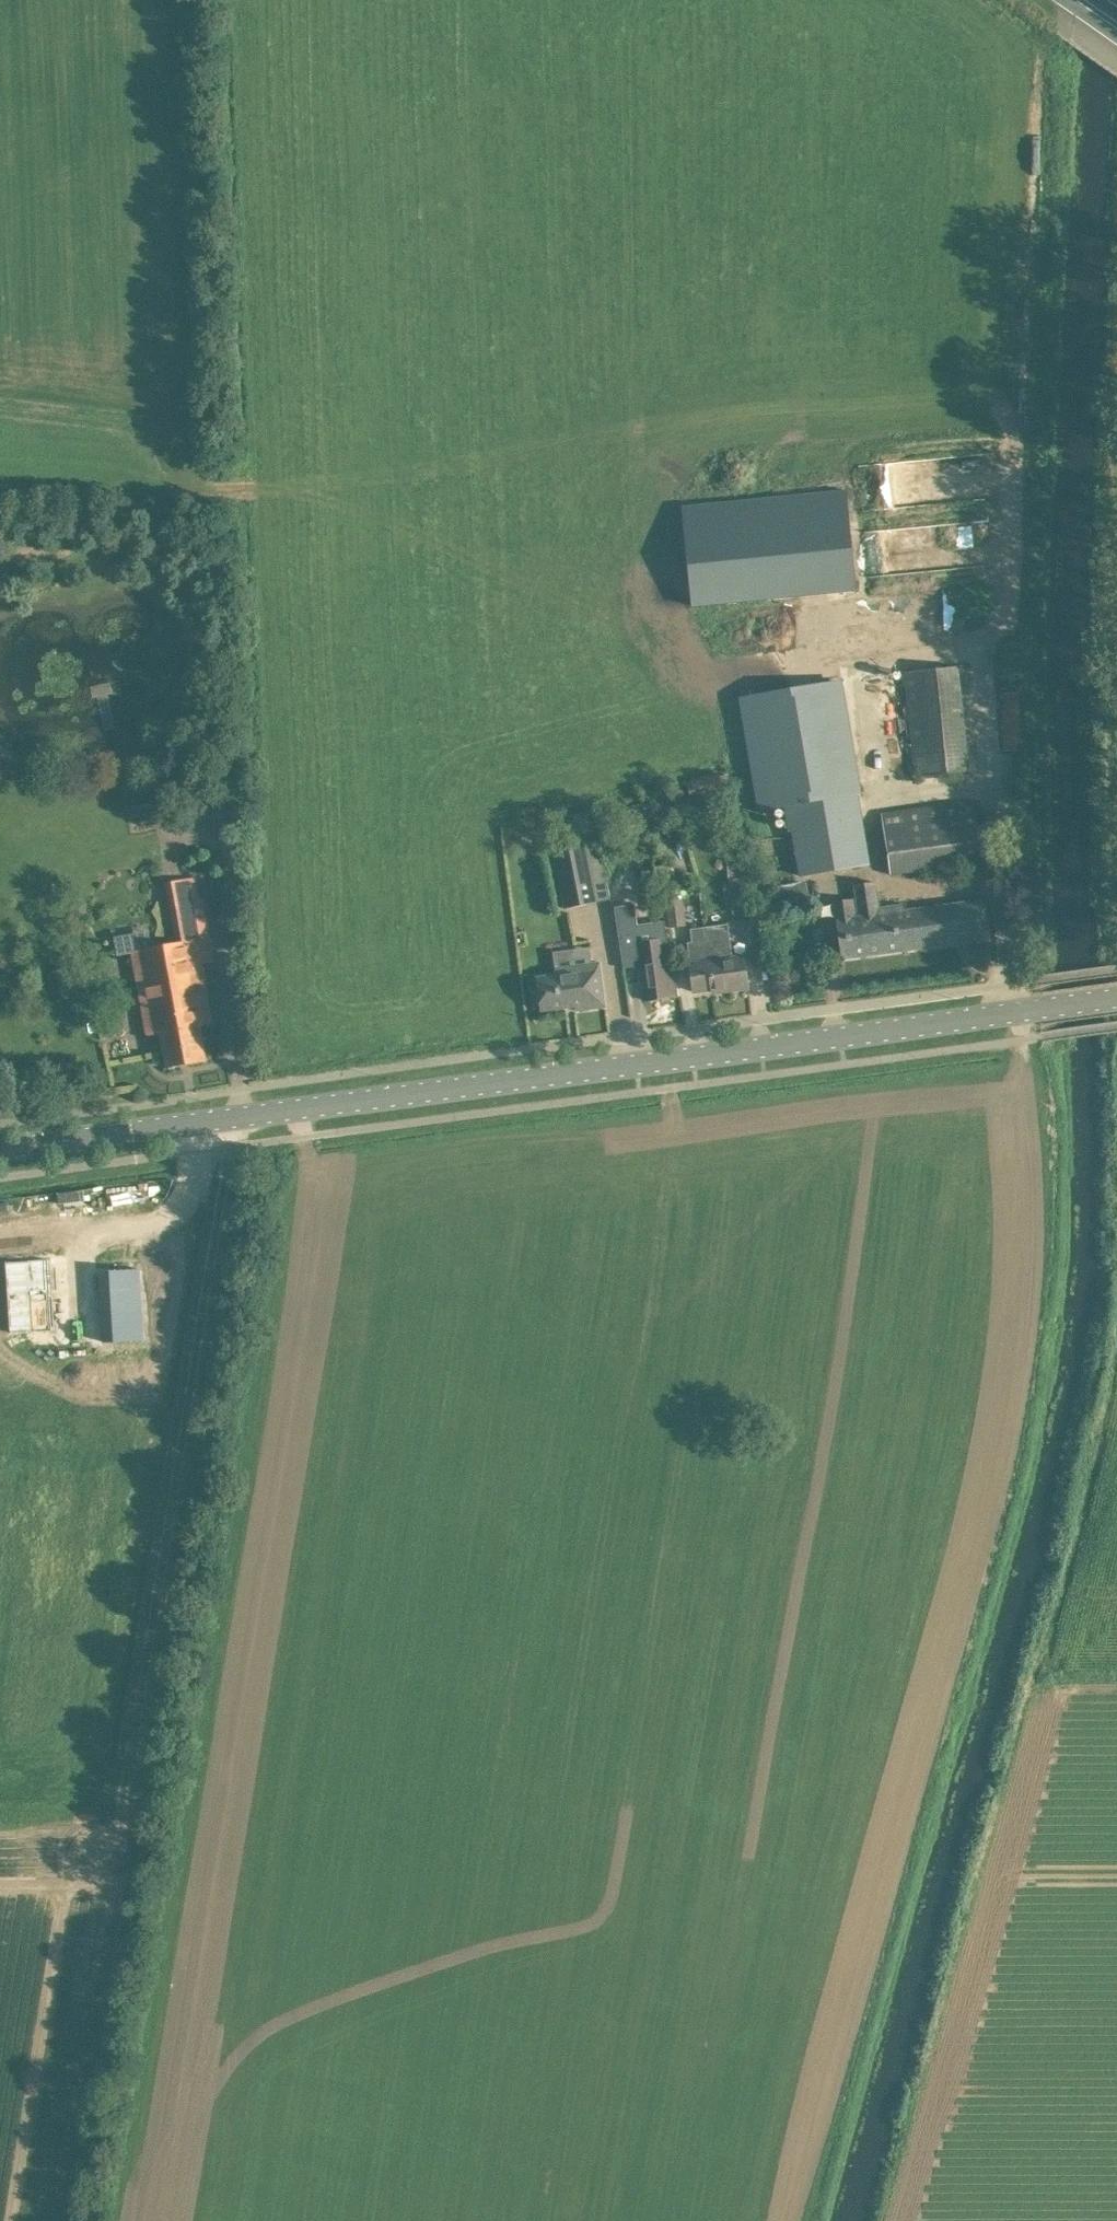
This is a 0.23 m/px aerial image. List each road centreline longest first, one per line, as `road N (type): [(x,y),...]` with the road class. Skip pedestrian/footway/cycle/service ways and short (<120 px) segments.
road 1 (tertiary): [(0,1149),(1116,998)]
road 2 (track): [(243,1094),(117,1805)]

